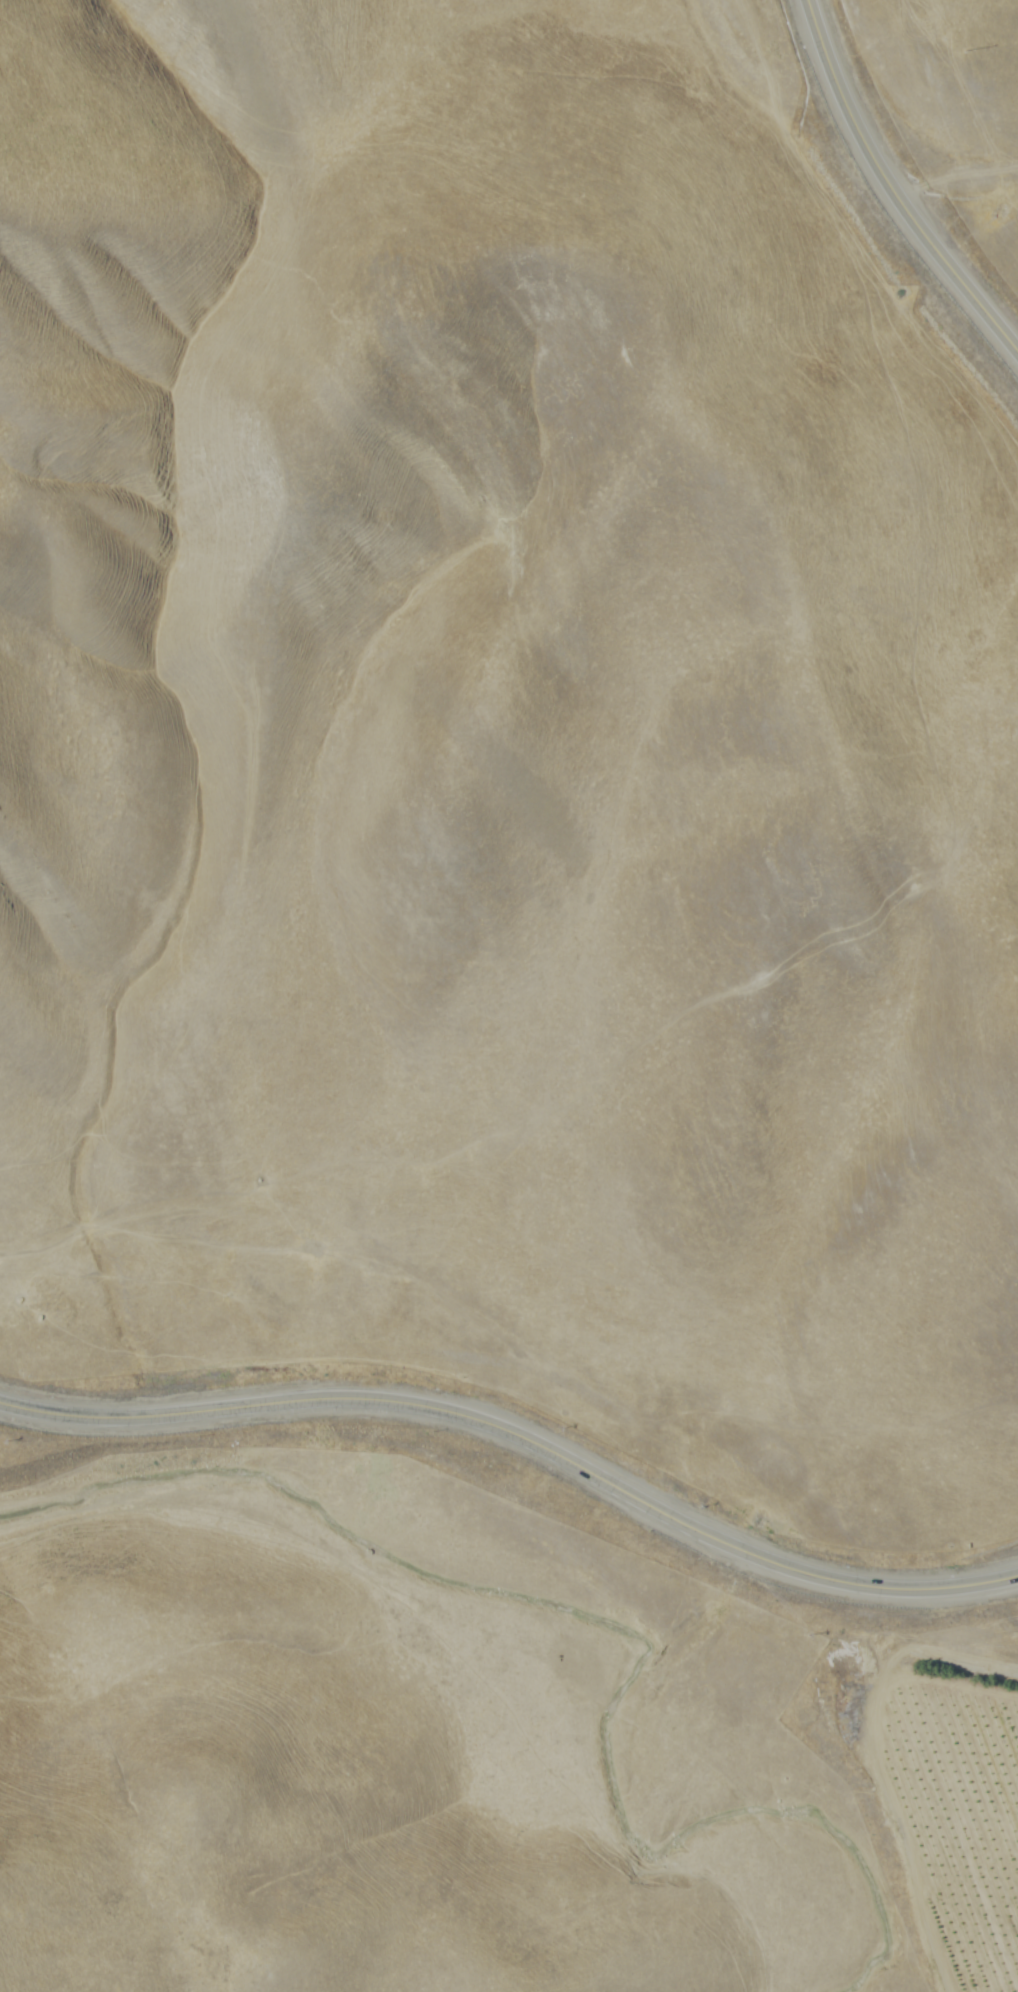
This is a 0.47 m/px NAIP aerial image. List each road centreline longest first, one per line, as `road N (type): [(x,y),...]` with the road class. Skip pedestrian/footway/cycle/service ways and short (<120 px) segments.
road 1 (tertiary): [(1017,1574),(882,1586),(767,1563),(695,1531),(558,1434),(449,1390),(332,1377),(98,1396),(0,1381)]
road 2 (tertiary): [(808,0),(865,144),(932,245),(1017,352)]
road 3 (track): [(1017,1702),(947,1691),(879,1694)]
road 4 (track): [(1017,173),(900,201)]

